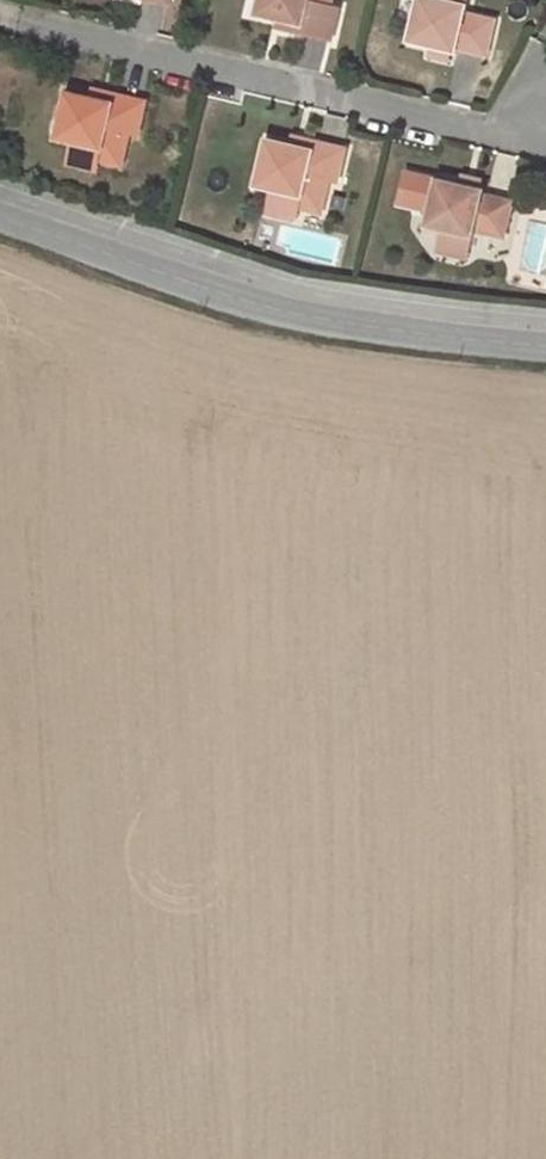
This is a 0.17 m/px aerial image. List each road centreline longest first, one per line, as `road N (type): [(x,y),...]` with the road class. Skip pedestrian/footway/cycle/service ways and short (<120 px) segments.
road 1 (residential): [(0,213),(327,314),(545,336)]
road 2 (residential): [(545,115),(484,126),(0,13)]

